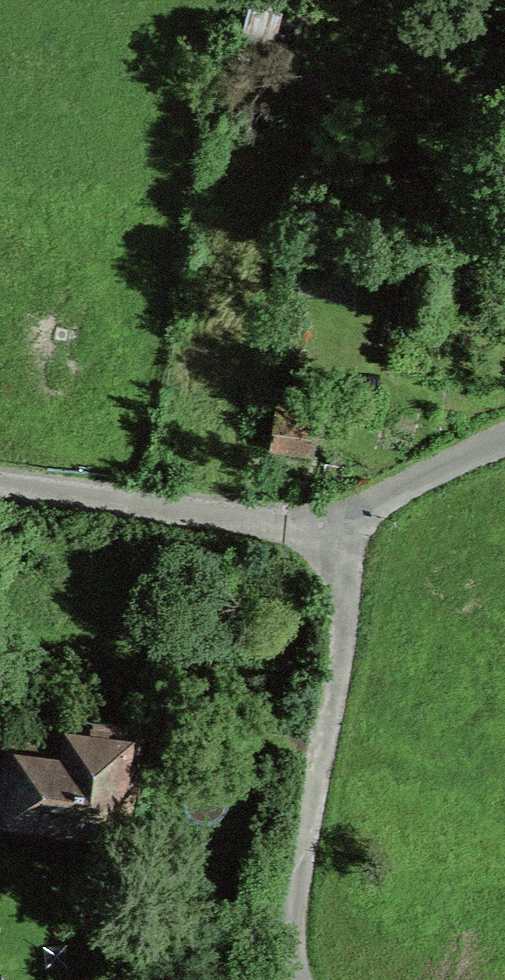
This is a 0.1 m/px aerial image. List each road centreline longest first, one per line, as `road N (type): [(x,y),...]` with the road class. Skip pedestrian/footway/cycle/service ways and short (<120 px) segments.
road 1 (track): [(347,524),(298,919),(305,979)]
road 2 (residential): [(0,481),(347,524)]
road 3 (track): [(347,524),(476,447),(504,440)]

